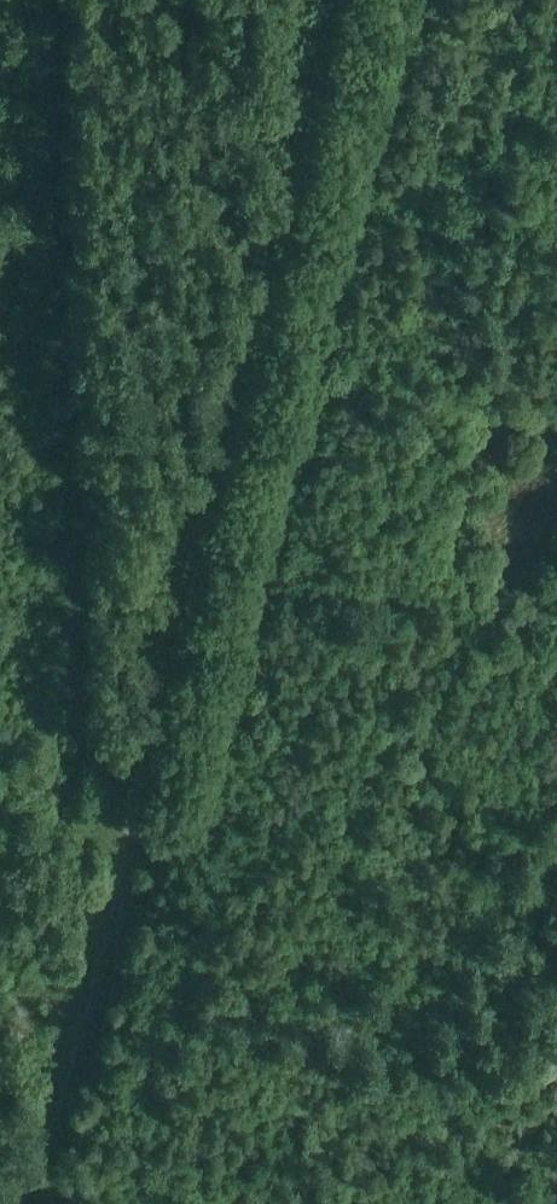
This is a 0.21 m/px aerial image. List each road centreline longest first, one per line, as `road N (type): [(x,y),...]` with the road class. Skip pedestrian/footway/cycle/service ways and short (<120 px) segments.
road 1 (track): [(27,1203),(204,472),(332,0)]

